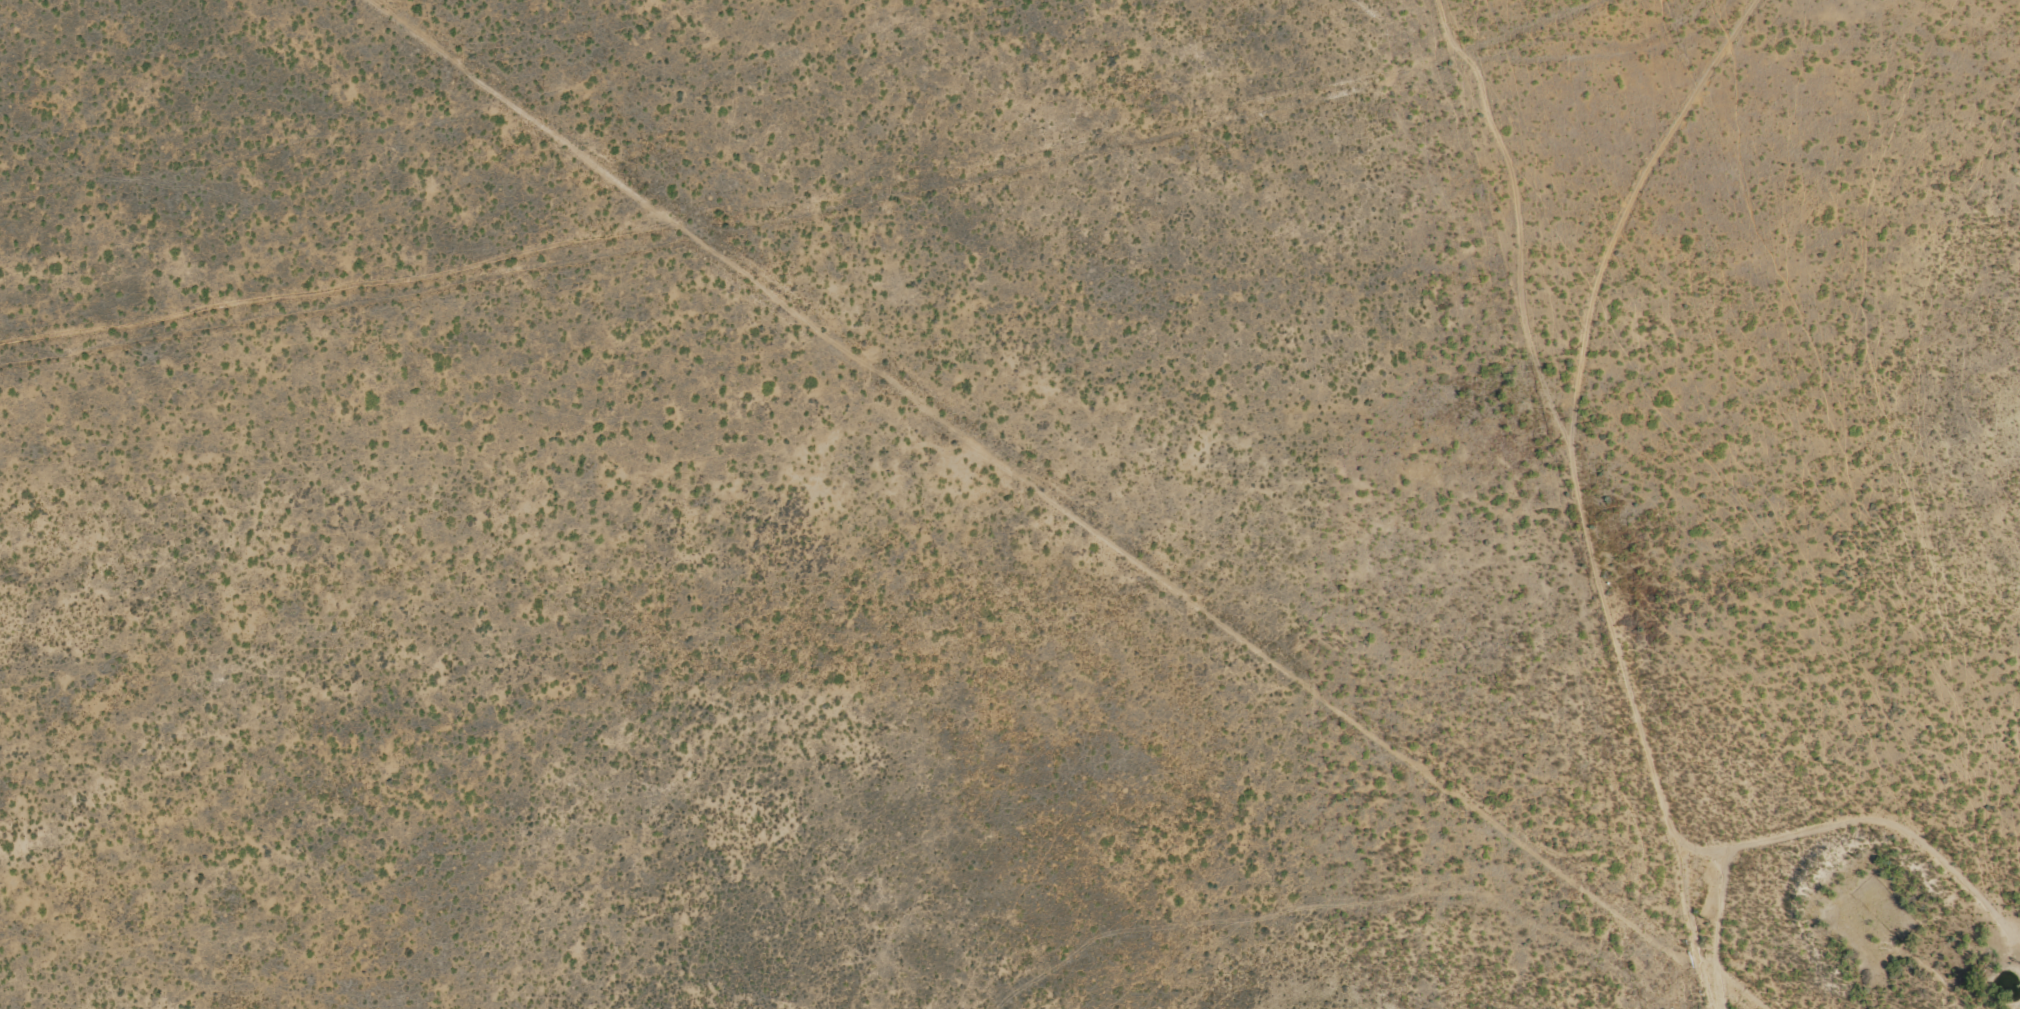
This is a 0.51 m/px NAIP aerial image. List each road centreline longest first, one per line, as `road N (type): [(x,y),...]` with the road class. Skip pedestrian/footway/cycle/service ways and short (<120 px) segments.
road 1 (track): [(1446,0),(0,332)]
road 2 (track): [(1764,0),(1678,225),(1616,322),(1590,405),(1725,1008)]

